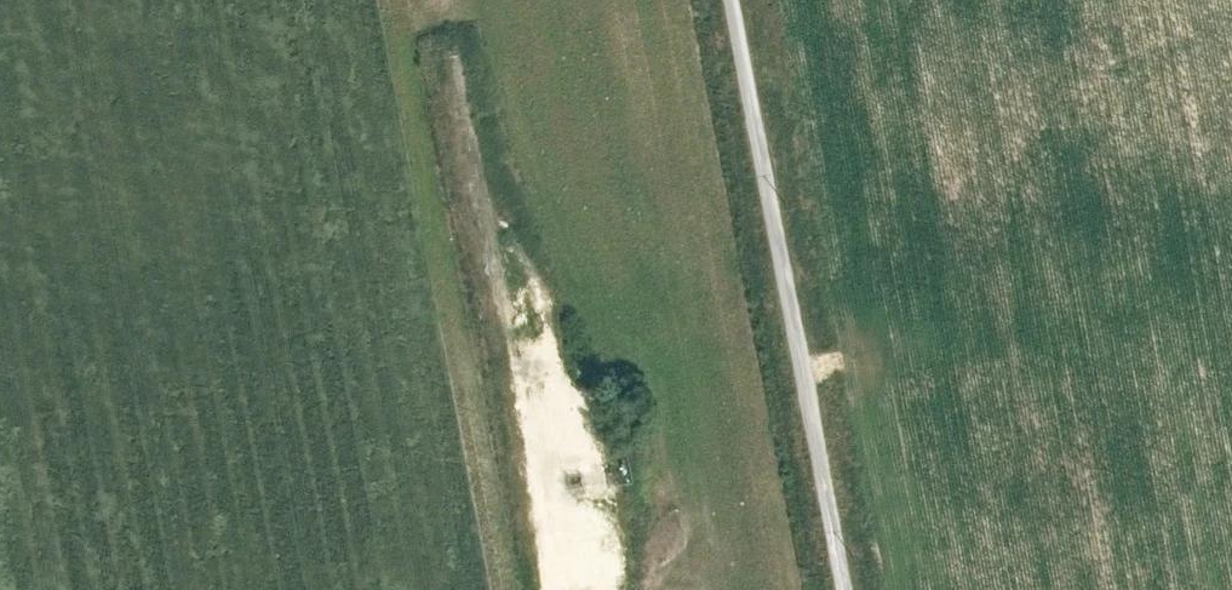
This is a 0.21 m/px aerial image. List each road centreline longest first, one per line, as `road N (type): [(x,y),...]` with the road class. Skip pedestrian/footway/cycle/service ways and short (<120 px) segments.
road 1 (track): [(729,0),(844,589)]
road 2 (track): [(554,589),(454,8)]

